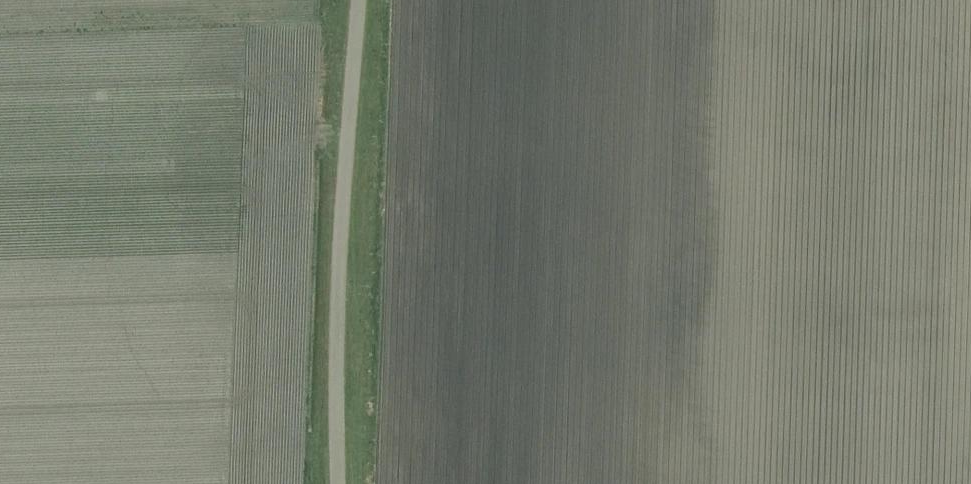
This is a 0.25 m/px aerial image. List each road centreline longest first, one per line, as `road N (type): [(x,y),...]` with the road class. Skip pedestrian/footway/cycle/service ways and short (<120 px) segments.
road 1 (unclassified): [(338,483),(339,289),(359,0)]

